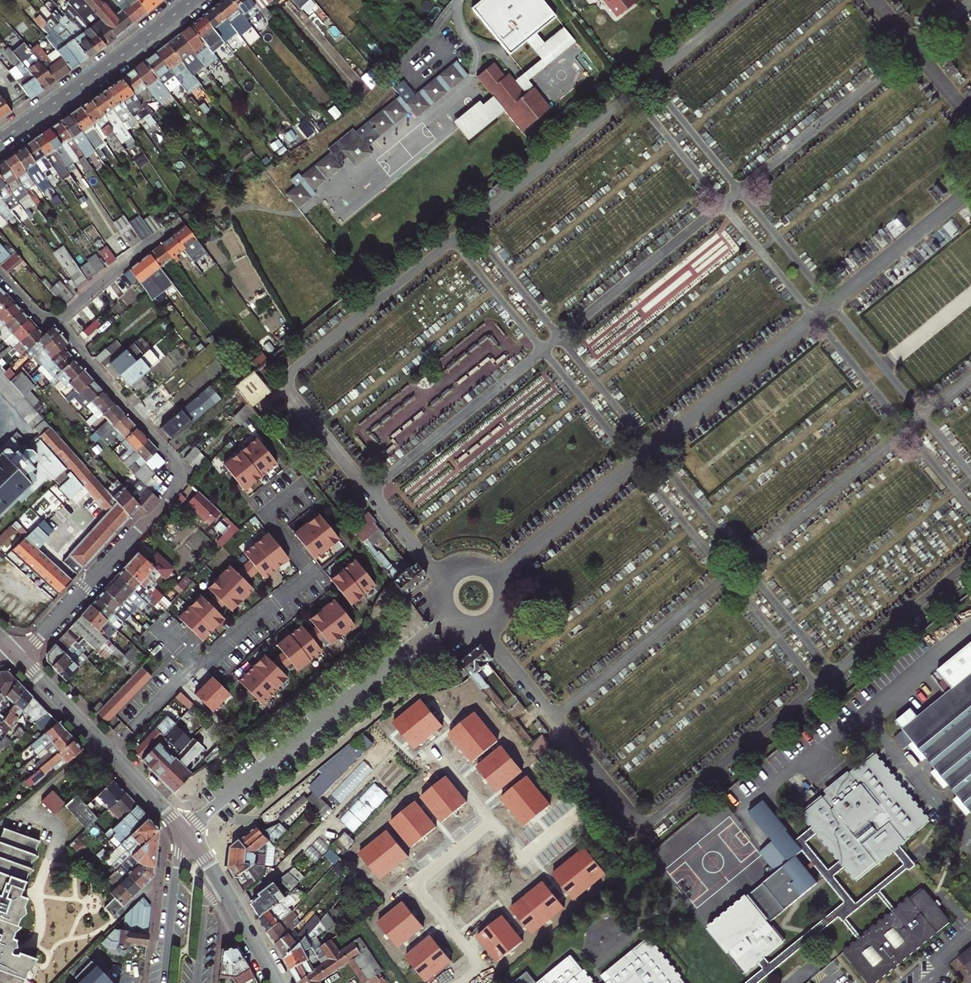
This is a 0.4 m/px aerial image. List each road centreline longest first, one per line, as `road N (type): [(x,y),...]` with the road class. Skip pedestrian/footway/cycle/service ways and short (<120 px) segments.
road 1 (residential): [(20,659),(162,512),(178,475),(171,454),(59,320)]
road 2 (residential): [(183,831),(430,628)]
road 3 (primary): [(192,0),(0,141)]
road 4 (secondary): [(183,831),(20,659)]
road 5 (secondary): [(183,831),(164,982)]
road 6 (residential): [(59,320),(175,224)]

